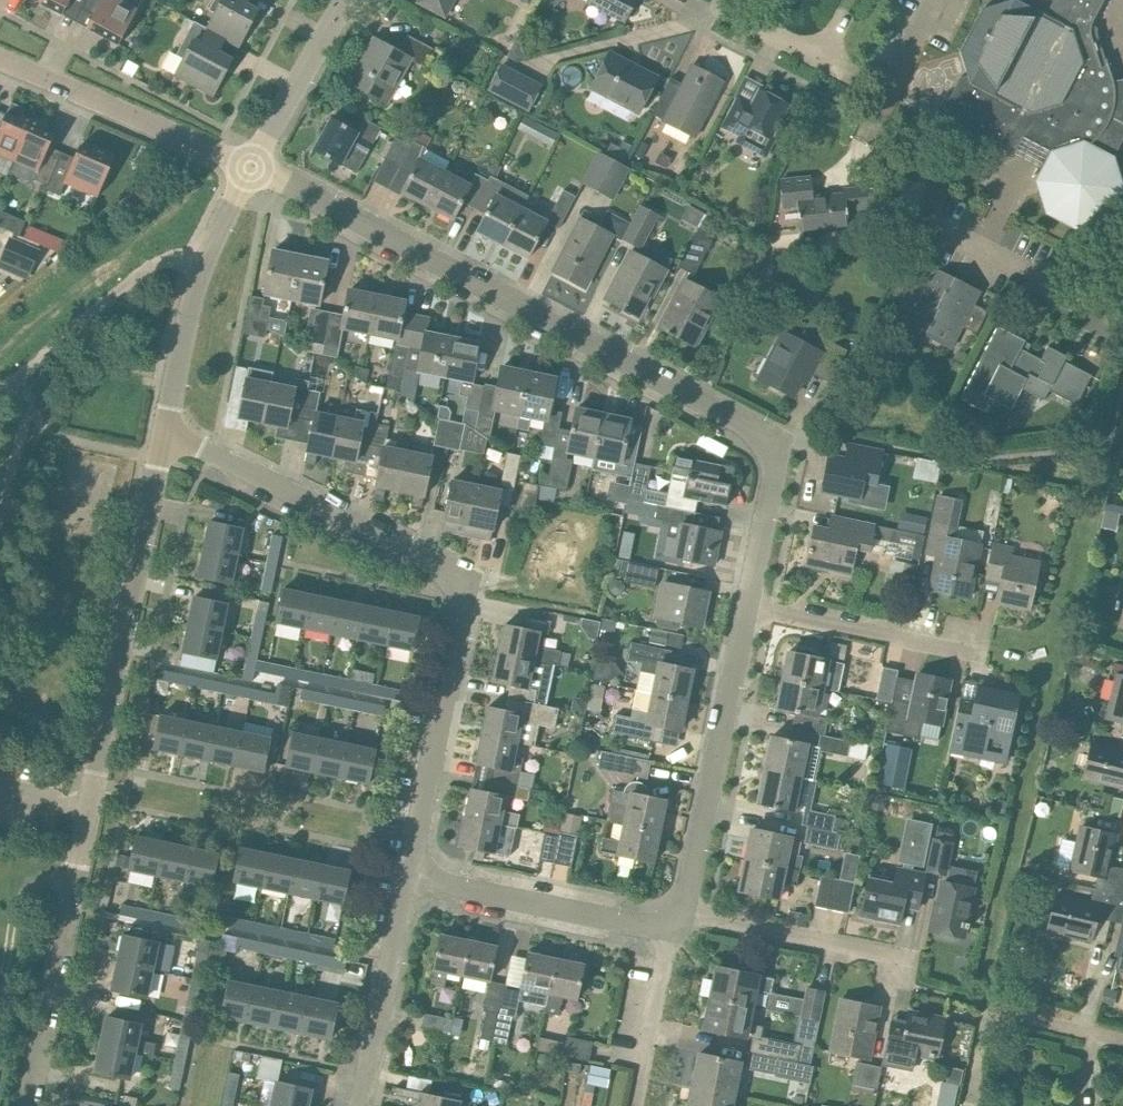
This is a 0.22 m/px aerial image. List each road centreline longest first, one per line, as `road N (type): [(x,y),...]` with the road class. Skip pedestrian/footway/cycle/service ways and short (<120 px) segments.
road 1 (residential): [(251,167),(753,426),(772,448),(779,478),(752,606)]
road 2 (unclassified): [(30,1105),(161,434)]
road 3 (residential): [(411,878),(465,617),(463,593),(443,569),(161,434)]
road 4 (residential): [(752,606),(693,911)]
road 5 (residential): [(251,167),(0,59)]
road 6 (residential): [(411,878),(638,925),(678,926)]
road 7 (unclassified): [(0,391),(167,261),(202,267)]
road 8 (residential): [(693,911),(908,955),(904,982)]
road 9 (residential): [(364,1105),(411,878)]
road 10 (residential): [(752,606),(978,653)]
road 11 (residential): [(929,221),(1063,294),(1092,300),(1122,293)]
road 12 (residential): [(251,167),(345,0)]
road 13 (residential): [(678,926),(644,1105)]
road 14 (unclassified): [(161,434),(202,267)]
road 15 (residential): [(730,0),(743,25),(846,75)]

